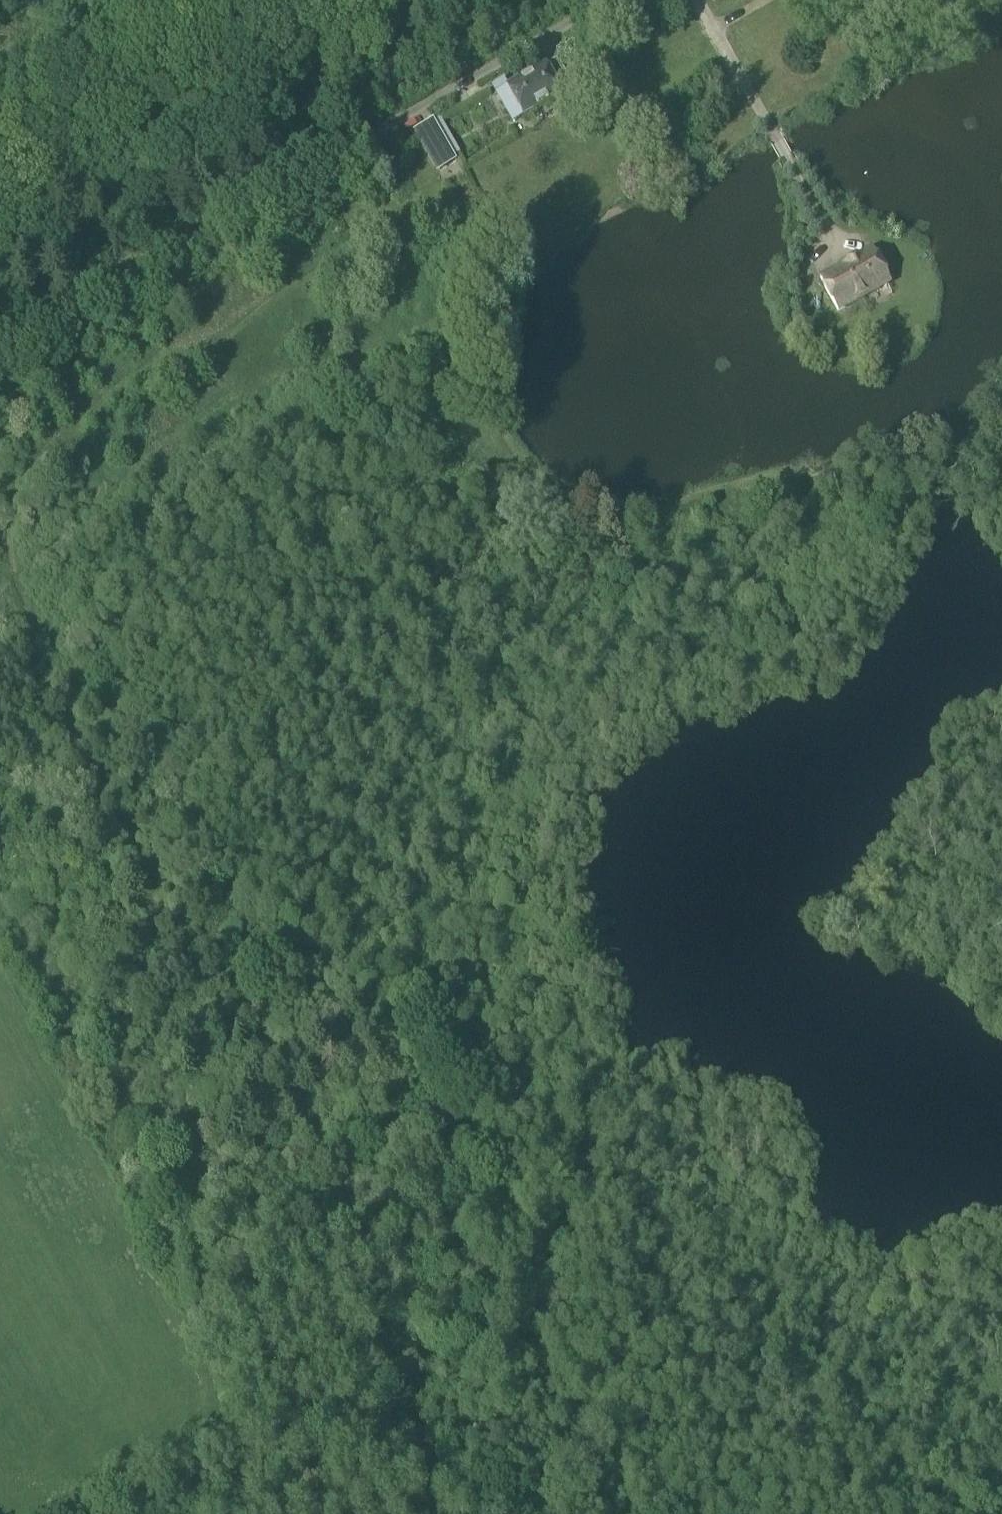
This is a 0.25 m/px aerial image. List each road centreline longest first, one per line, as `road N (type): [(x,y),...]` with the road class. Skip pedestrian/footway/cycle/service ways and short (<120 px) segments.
road 1 (unclassified): [(0,348),(603,0)]
road 2 (unclassified): [(0,170),(318,0)]

